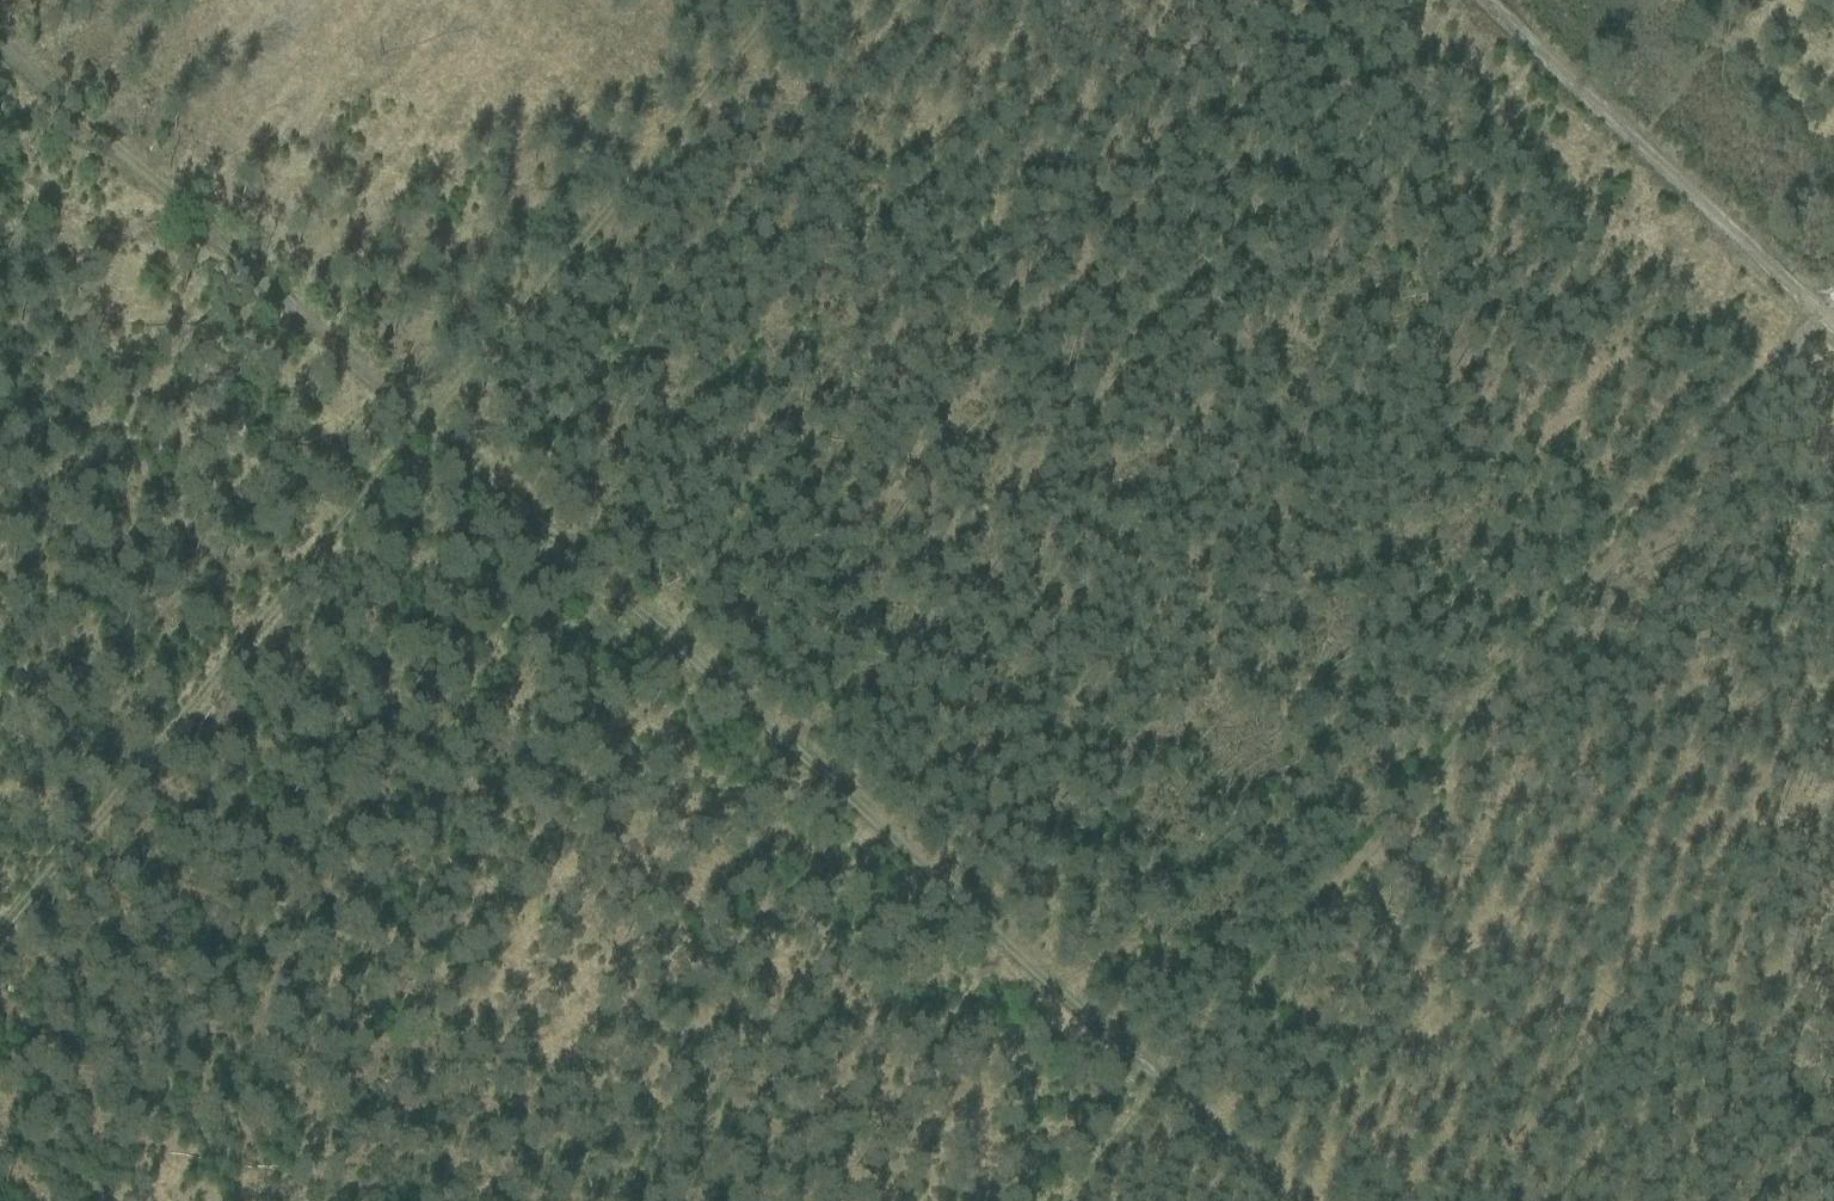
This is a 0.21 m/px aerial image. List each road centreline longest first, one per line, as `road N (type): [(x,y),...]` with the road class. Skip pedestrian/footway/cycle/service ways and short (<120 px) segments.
road 1 (track): [(0,46),(407,428),(1275,1200)]
road 2 (track): [(0,930),(407,428),(772,0)]
road 3 (track): [(1833,294),(1061,1200)]
road 4 (track): [(1833,336),(1462,0)]

